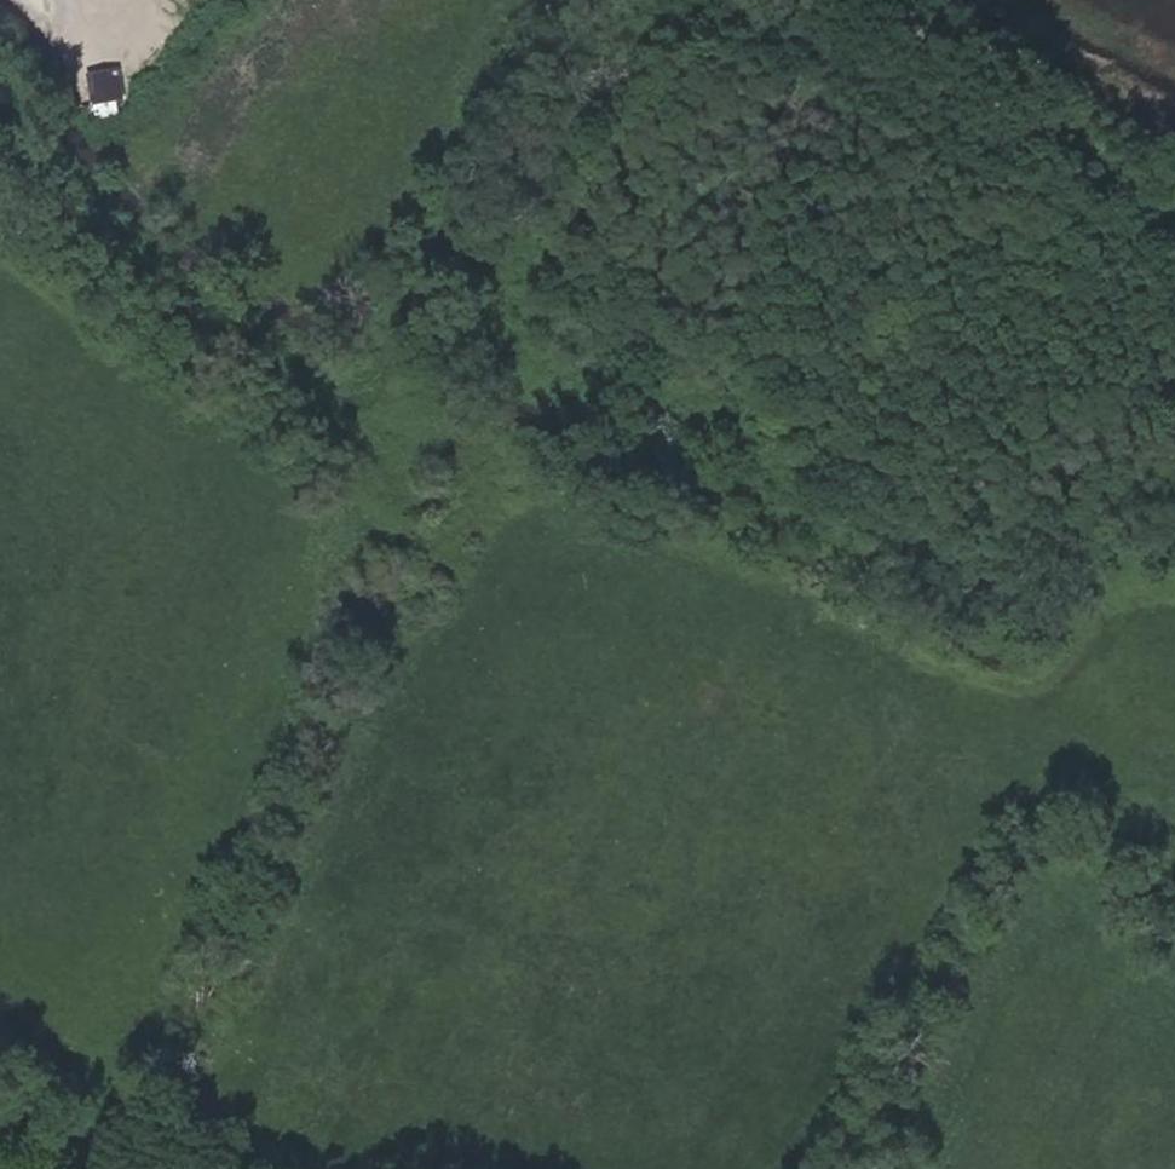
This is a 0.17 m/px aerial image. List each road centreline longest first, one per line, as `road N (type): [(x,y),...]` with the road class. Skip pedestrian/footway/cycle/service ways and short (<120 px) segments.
road 1 (track): [(120,1168),(0,1114)]

